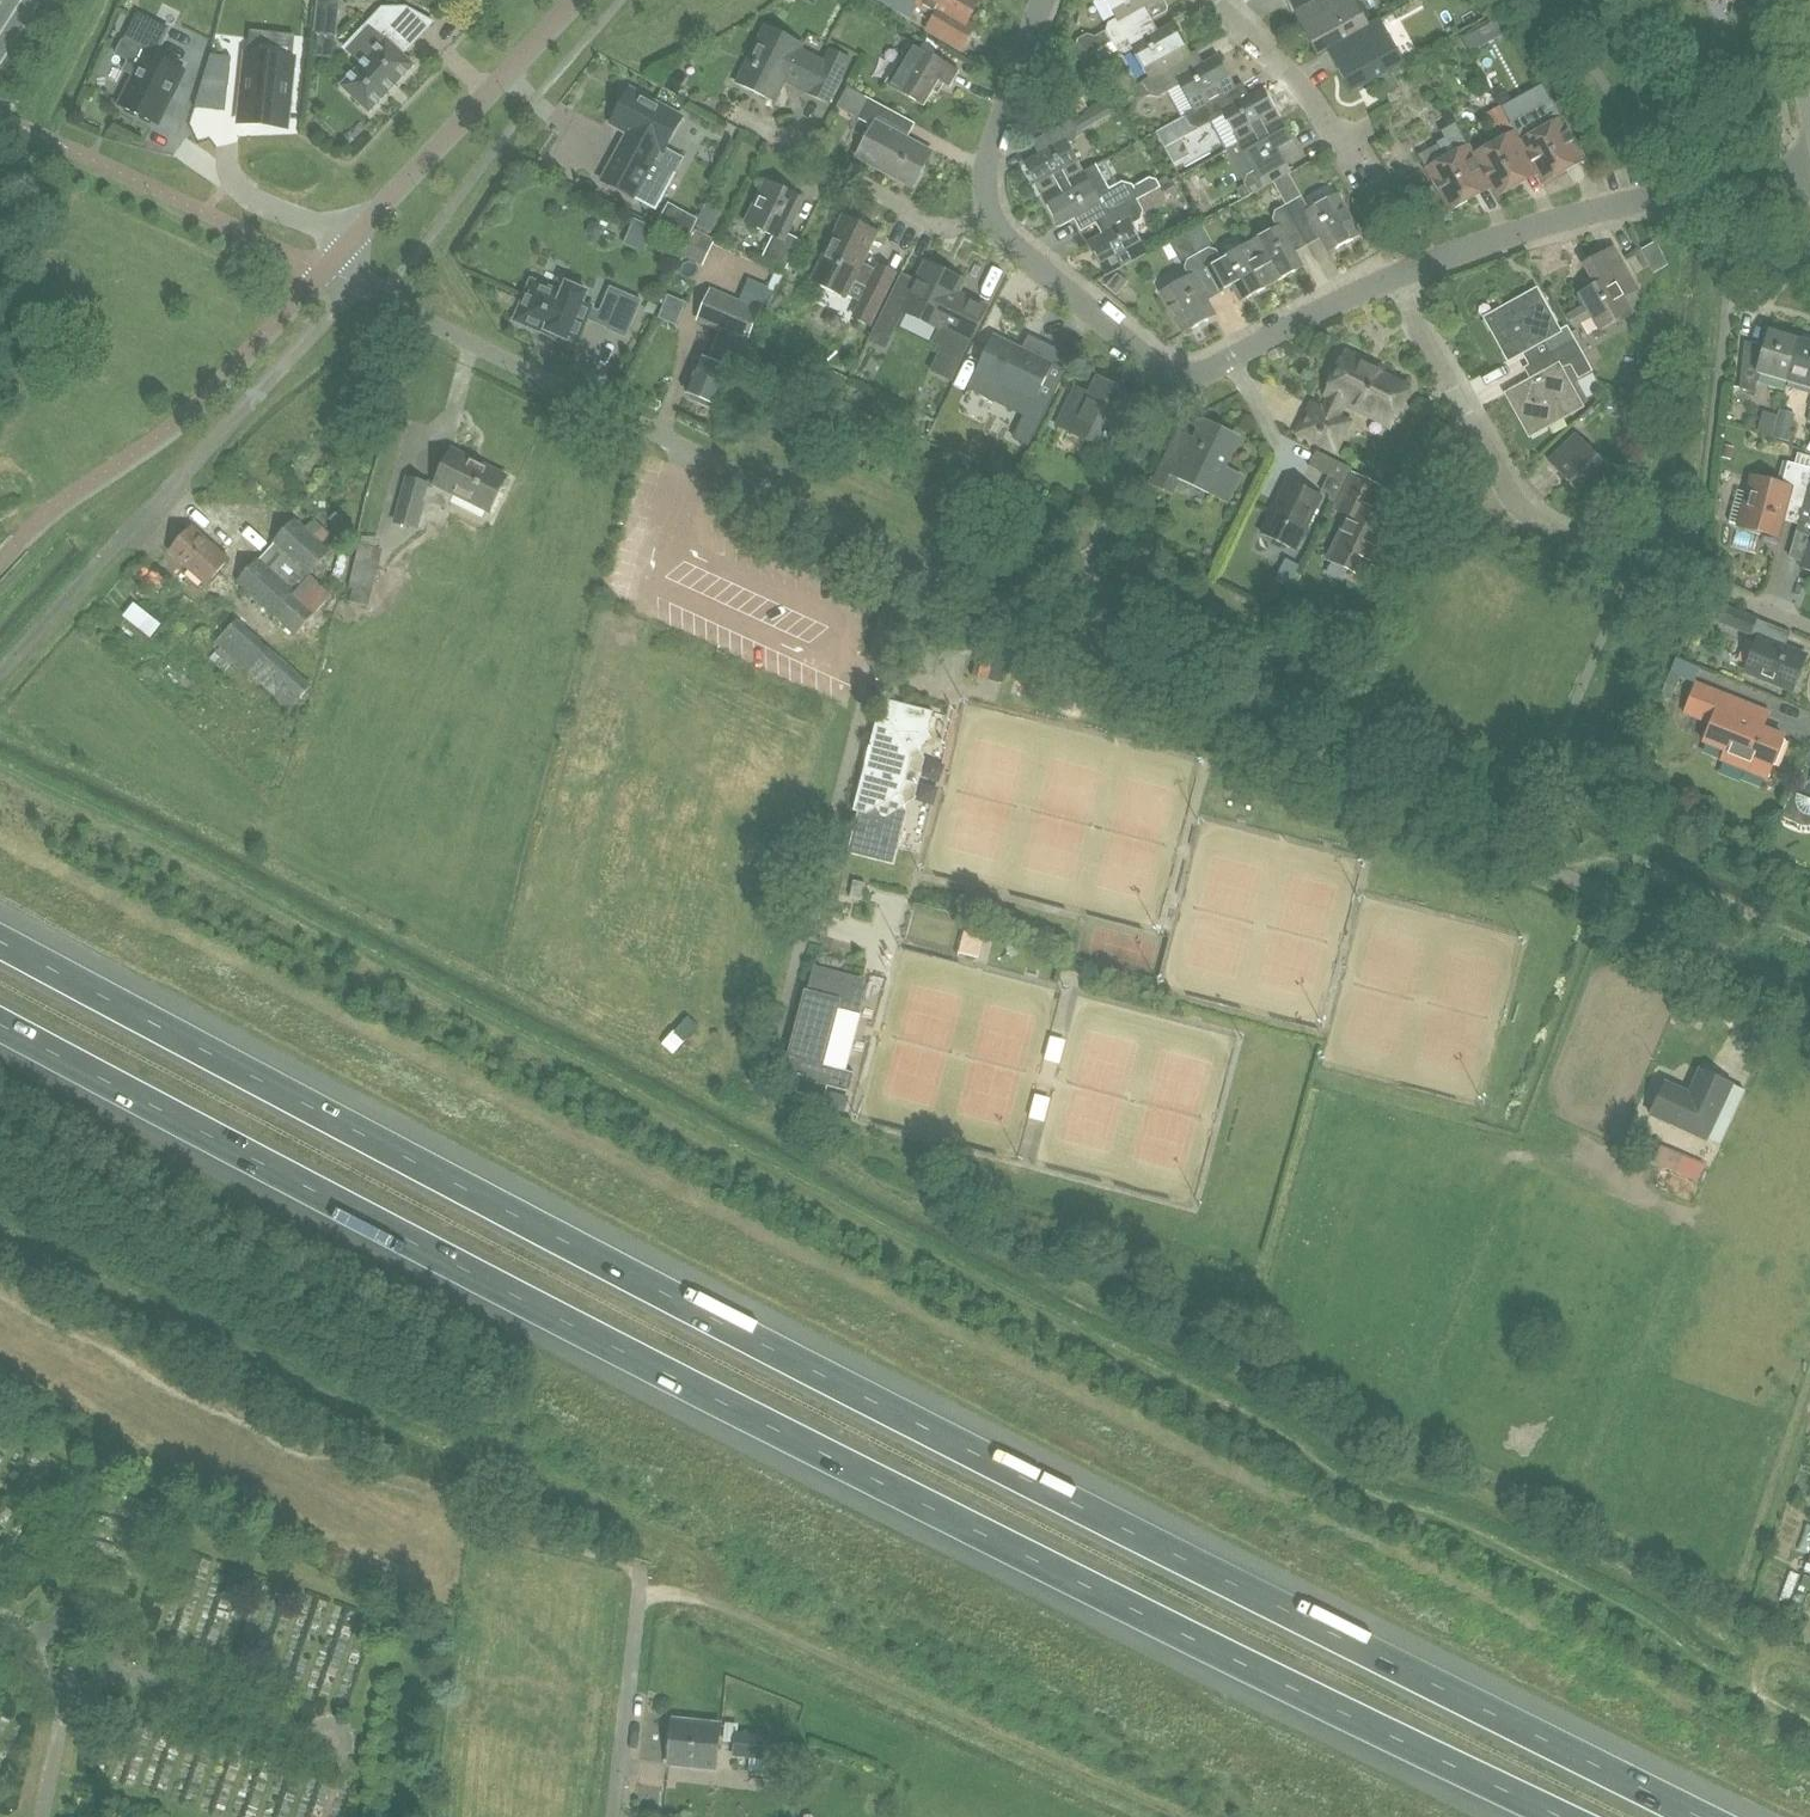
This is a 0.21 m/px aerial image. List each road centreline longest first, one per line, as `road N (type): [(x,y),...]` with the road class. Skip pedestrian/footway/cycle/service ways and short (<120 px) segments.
road 1 (motorway): [(1709,1816),(885,1407),(0,938)]
road 2 (motorway): [(0,1023),(869,1482),(1558,1816)]
road 3 (unclassified): [(1809,993),(357,284)]
road 4 (track): [(0,1211),(331,1390),(653,1526),(640,1566)]
road 5 (track): [(637,1597),(692,1595),(1162,1816)]
road 6 (residential): [(0,676),(357,284)]
road 7 (residential): [(1391,277),(1576,215),(1809,170)]
road 8 (unclassified): [(357,284),(326,271),(582,0)]
road 9 (residential): [(1588,540),(1562,536),(1521,509),(1391,277)]
road 10 (residential): [(992,216),(941,227),(753,131)]
road 11 (unclassified): [(611,1816),(640,1566)]
road 12 (residential): [(1177,374),(1010,243),(992,216)]
road 13 (residential): [(1361,184),(1305,88),(1214,0)]
road 14 (residential): [(1177,374),(1207,370),(1391,277)]
road 15 (residential): [(992,216),(988,160),(1044,0)]

